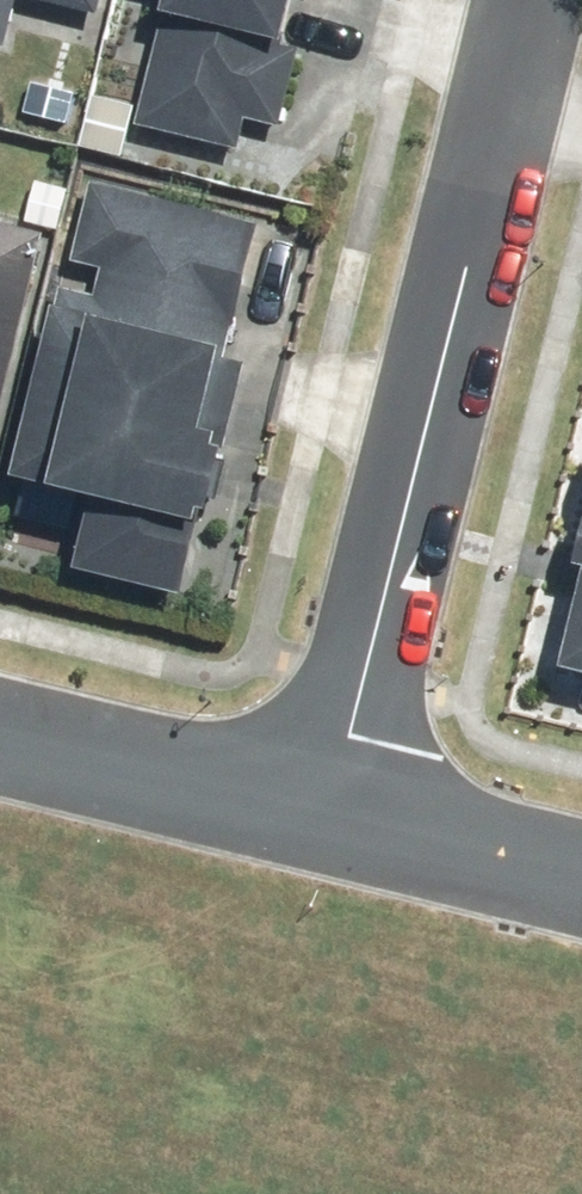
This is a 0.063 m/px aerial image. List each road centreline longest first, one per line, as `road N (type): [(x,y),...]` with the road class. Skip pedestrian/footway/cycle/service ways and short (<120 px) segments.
road 1 (residential): [(328,809),(529,0)]
road 2 (residential): [(328,809),(0,729)]
road 3 (residential): [(581,869),(328,809)]

